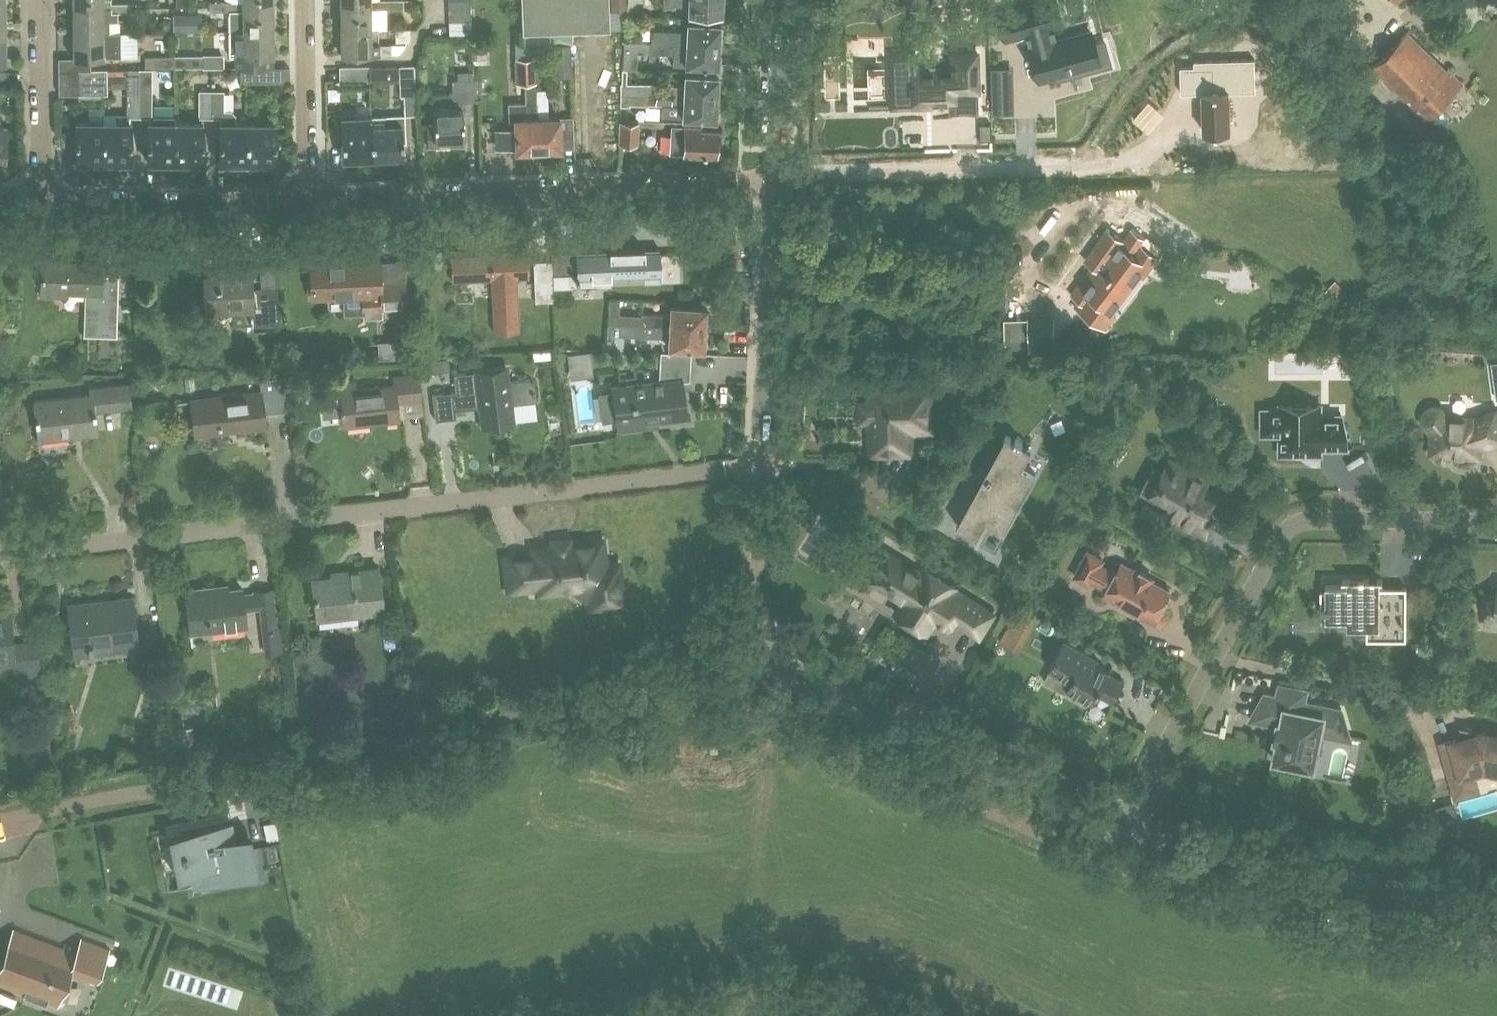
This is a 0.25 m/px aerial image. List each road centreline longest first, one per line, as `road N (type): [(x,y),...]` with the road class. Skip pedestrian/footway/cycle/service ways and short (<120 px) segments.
road 1 (residential): [(0,827),(774,669)]
road 2 (residential): [(0,556),(764,465)]
road 3 (residential): [(1133,828),(1151,779),(1291,526),(1496,526)]
road 4 (unclassified): [(309,197),(775,185)]
road 5 (tertiary): [(1133,828),(816,702),(774,669)]
road 6 (tertiary): [(1496,914),(1133,828)]
road 7 (tertiary): [(764,465),(775,185)]
road 8 (unclassified): [(43,199),(309,197)]
road 9 (tertiary): [(774,669),(757,615),(764,465)]
road 10 (residential): [(43,199),(41,0)]
road 11 (residential): [(309,197),(306,0)]
road 12 (tertiary): [(775,185),(783,0)]

